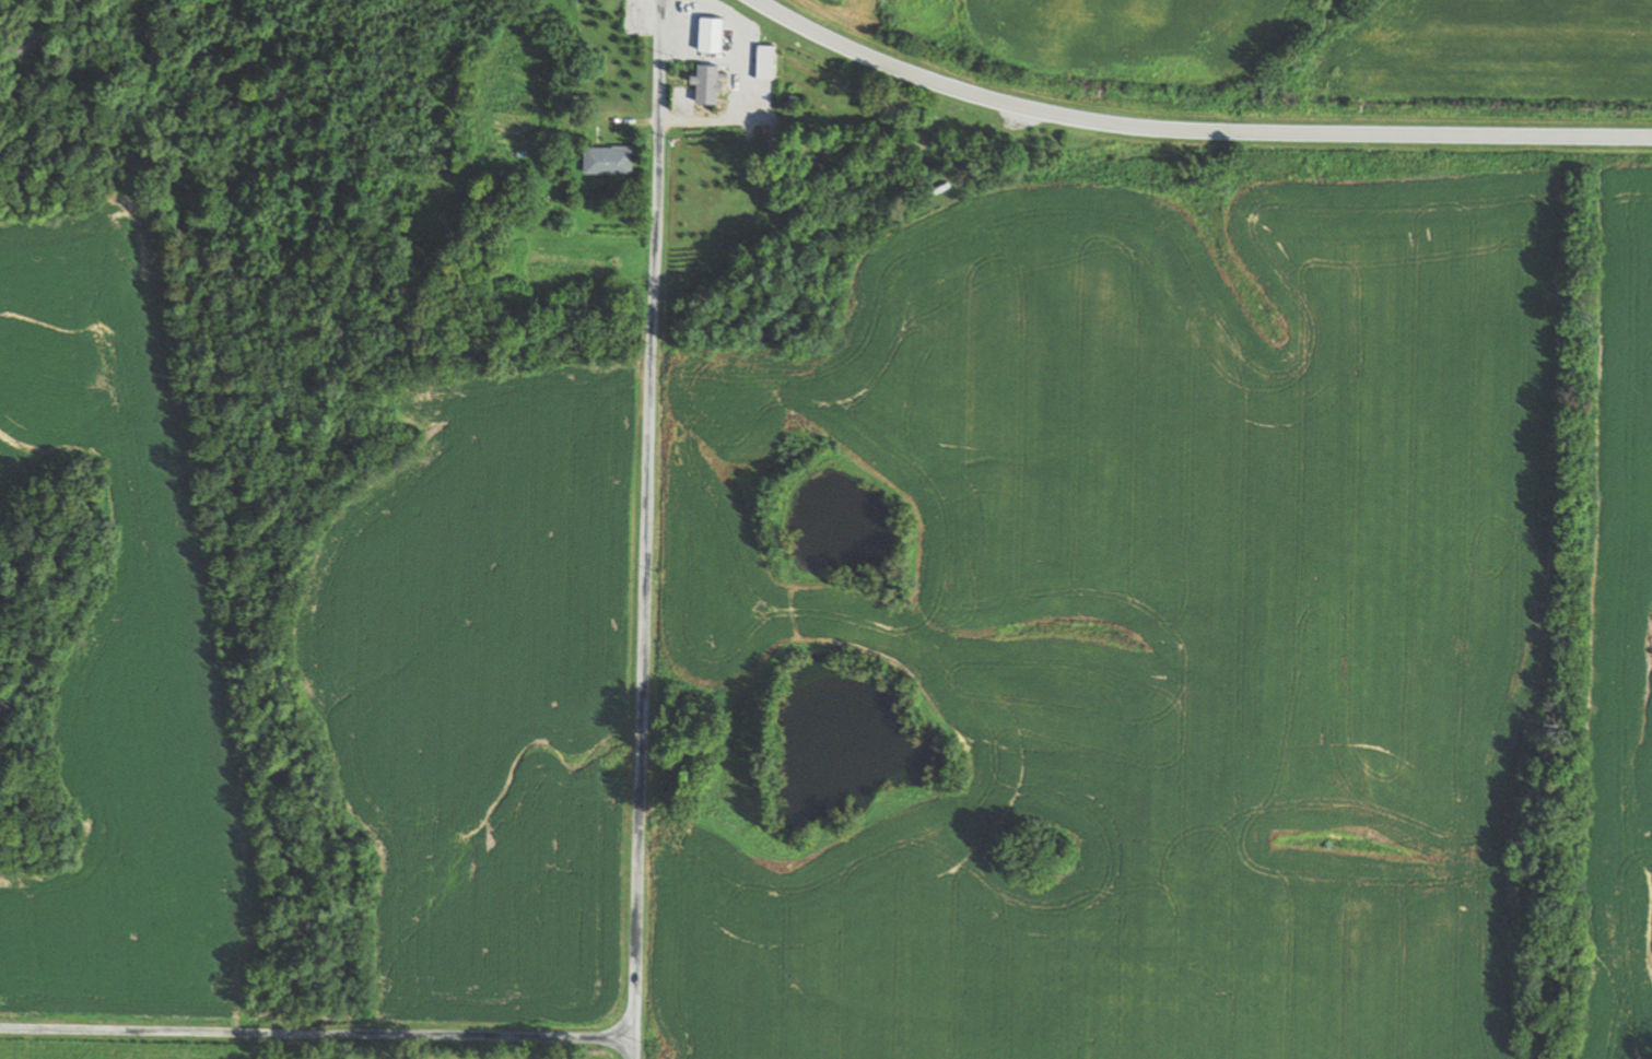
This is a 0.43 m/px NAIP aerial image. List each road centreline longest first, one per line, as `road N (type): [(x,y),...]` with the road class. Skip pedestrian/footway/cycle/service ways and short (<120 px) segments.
road 1 (residential): [(636,1058),(664,0)]
road 2 (tertiary): [(1651,137),(1197,130),(1070,116),(929,79),(759,0)]
road 3 (residential): [(636,1037),(0,1025)]
road 4 (residential): [(1032,107),(986,119),(660,113)]

